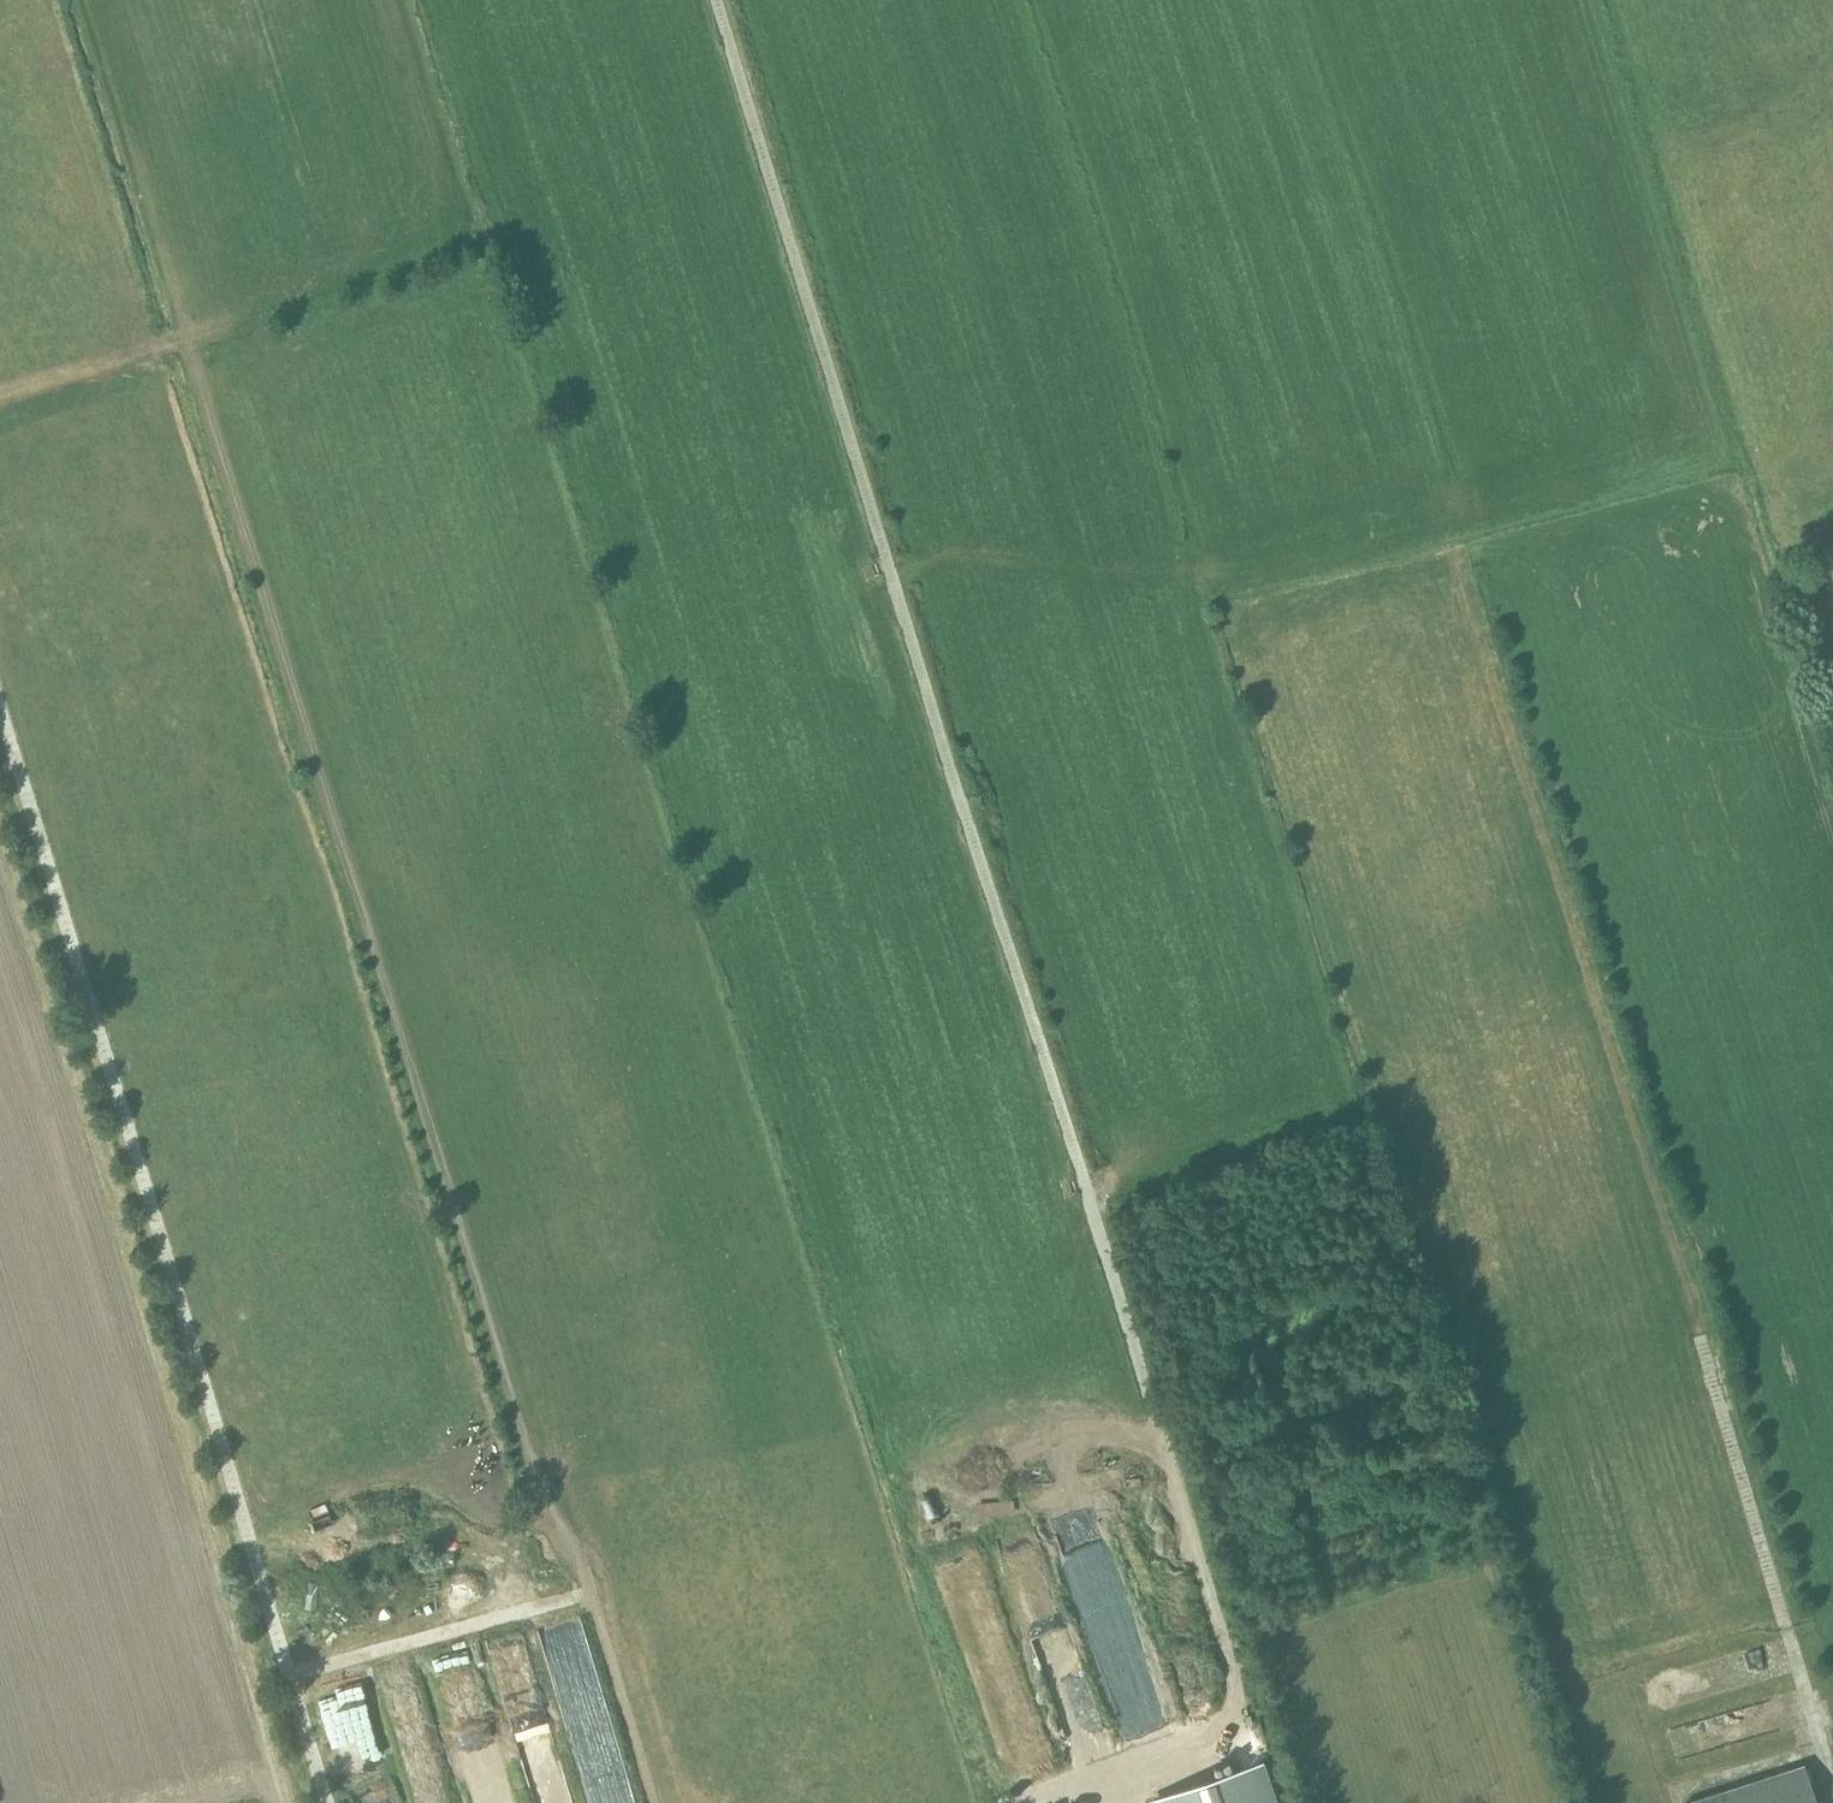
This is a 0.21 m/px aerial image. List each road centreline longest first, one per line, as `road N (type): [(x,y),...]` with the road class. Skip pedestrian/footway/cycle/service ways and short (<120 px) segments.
road 1 (track): [(715,0),(1158,1427),(1236,1725),(1123,1788),(1128,1802)]
road 2 (track): [(325,1802),(0,717)]

